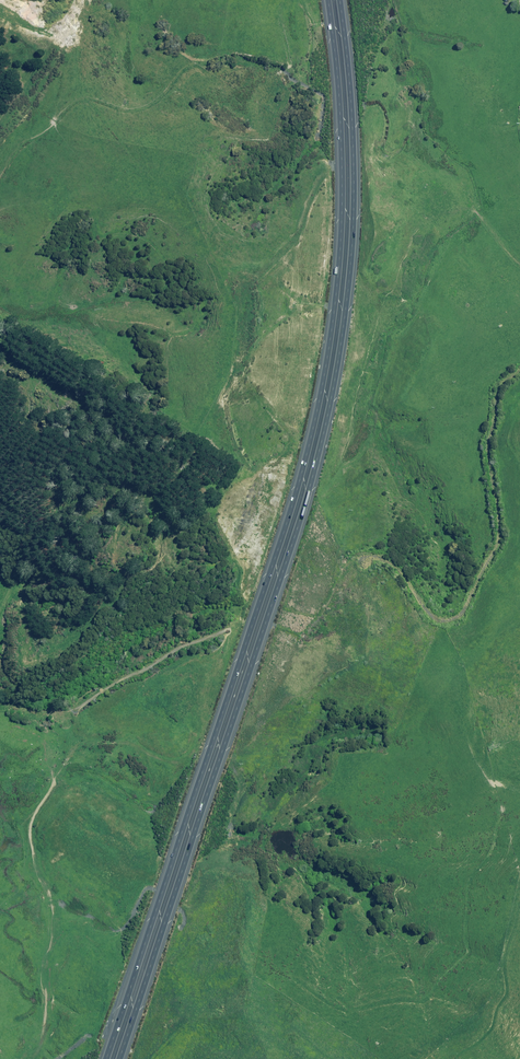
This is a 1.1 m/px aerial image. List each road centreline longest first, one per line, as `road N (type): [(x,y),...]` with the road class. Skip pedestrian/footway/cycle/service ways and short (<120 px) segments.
road 1 (motorway): [(107,1058),(318,407),(341,205),(328,0)]
road 2 (motorway): [(340,0),(354,201),(331,399),(302,510),(122,1058)]
road 3 (unclassified): [(363,564),(388,560),(430,615),(448,619),(463,611),(499,541),(490,437),(499,391),(519,370)]
road 4 (unclassified): [(0,704),(74,710),(181,646),(230,628)]

